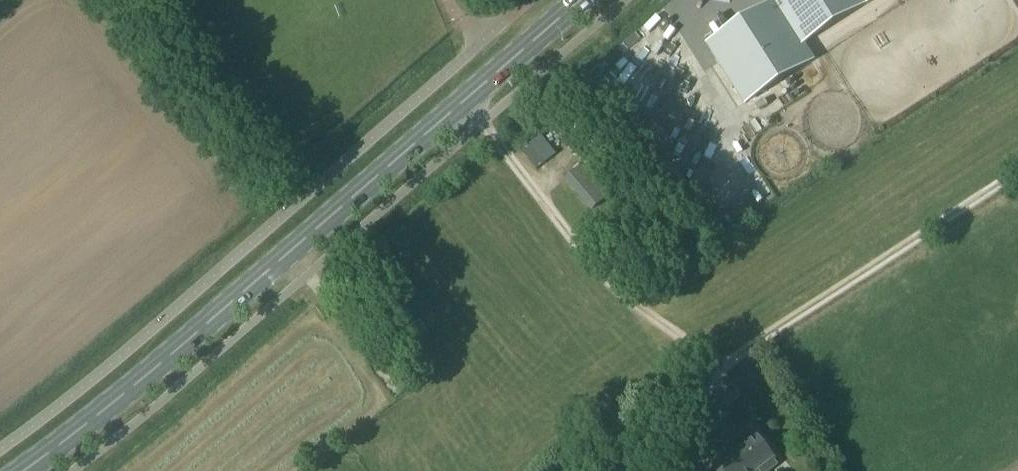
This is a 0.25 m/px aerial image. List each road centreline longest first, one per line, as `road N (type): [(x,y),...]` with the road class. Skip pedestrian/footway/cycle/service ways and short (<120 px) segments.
road 1 (secondary): [(29,470),(577,0)]
road 2 (track): [(482,125),(607,283),(725,368)]

